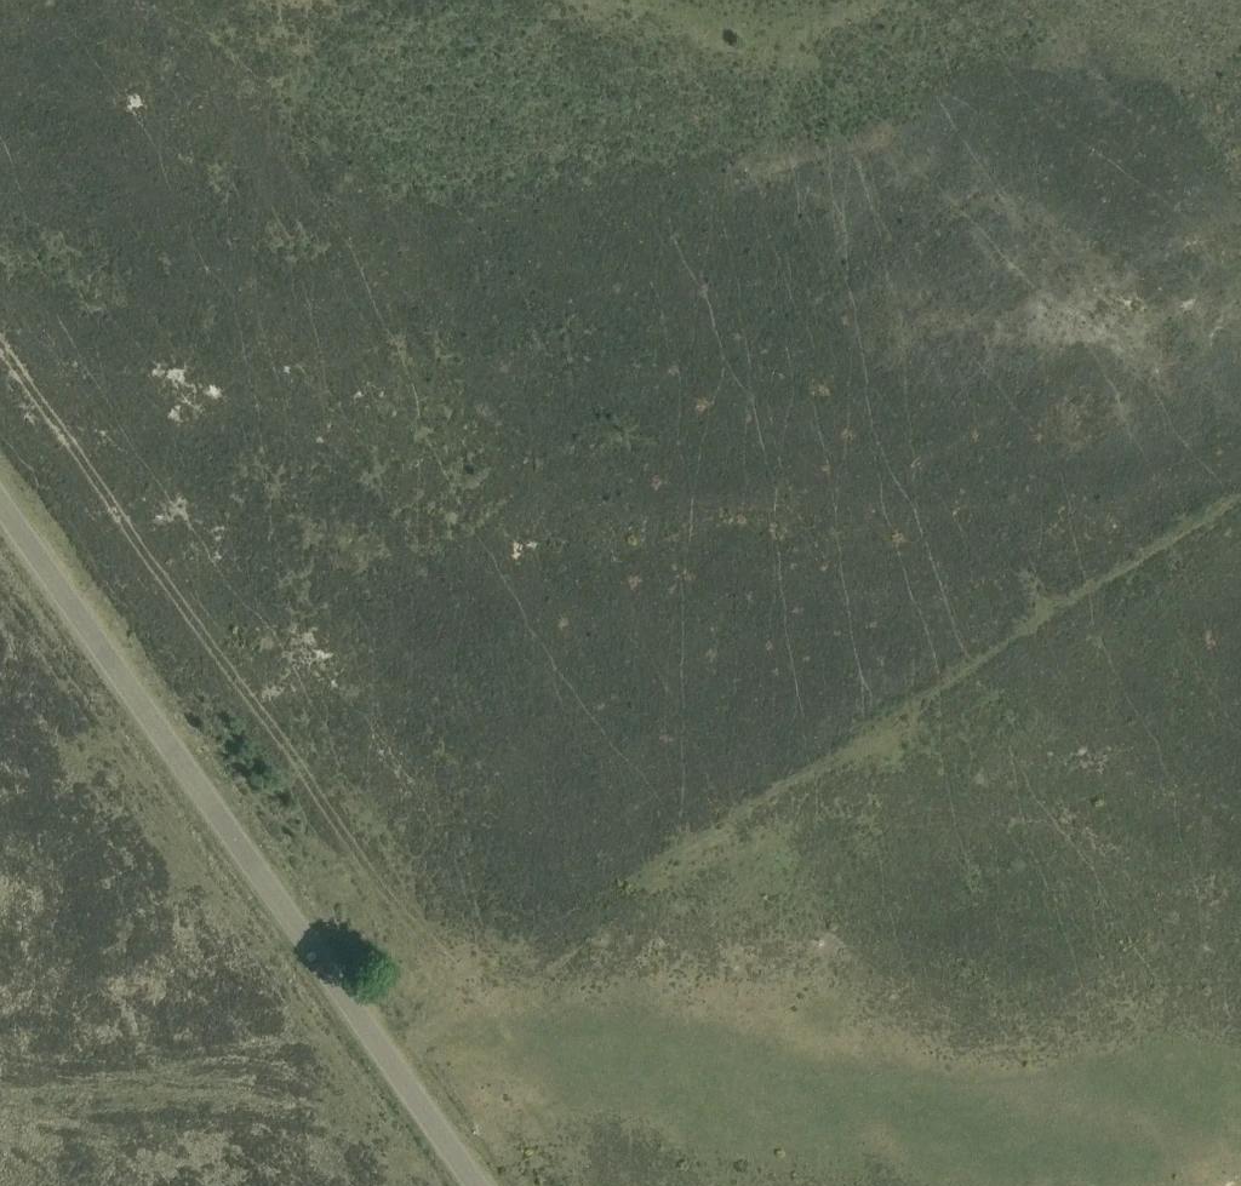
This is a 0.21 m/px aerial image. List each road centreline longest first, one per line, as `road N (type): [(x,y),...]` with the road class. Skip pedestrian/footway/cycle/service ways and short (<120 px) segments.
road 1 (tertiary): [(479,1185),(0,499)]

